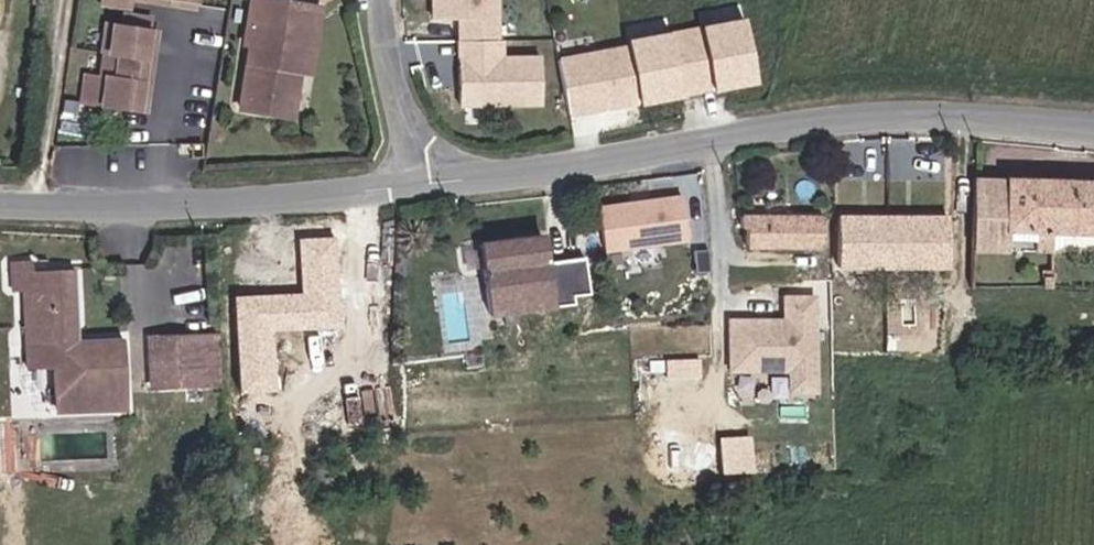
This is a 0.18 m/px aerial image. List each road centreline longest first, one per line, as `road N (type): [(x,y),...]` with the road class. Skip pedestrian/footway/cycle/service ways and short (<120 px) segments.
road 1 (residential): [(413,183),(905,114),(1093,128)]
road 2 (residential): [(0,201),(198,202),(413,183)]
road 3 (residential): [(413,183),(384,0)]

